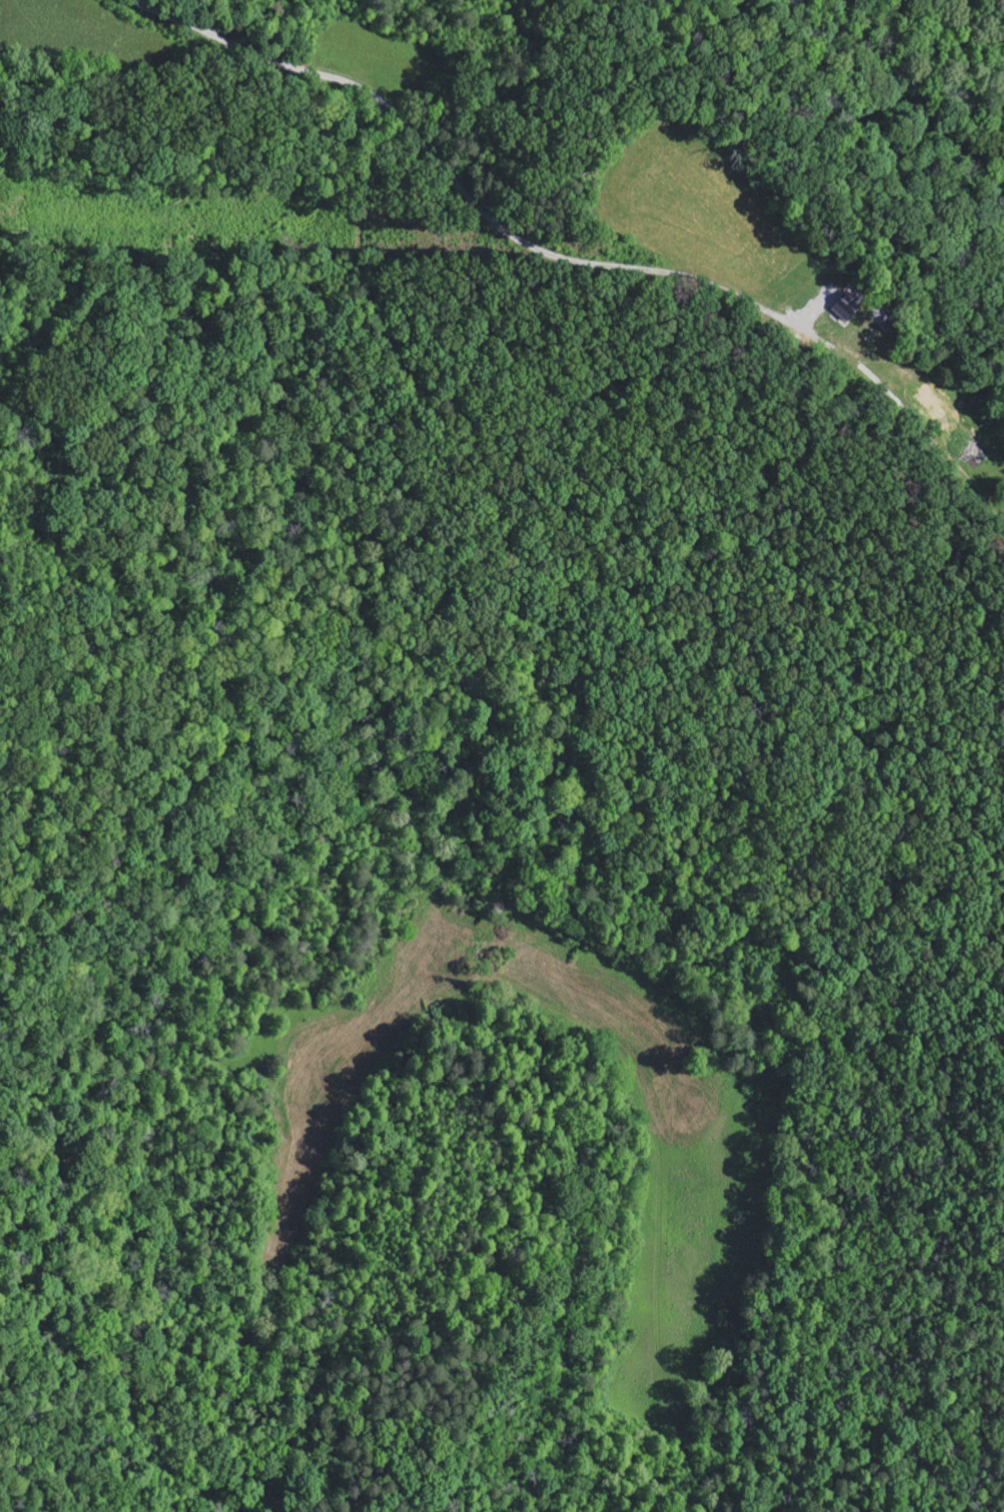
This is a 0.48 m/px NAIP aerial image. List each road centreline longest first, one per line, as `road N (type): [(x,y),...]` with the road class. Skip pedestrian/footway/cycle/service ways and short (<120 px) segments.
road 1 (residential): [(846,415),(772,325),(601,250),(431,100),(213,31),(175,0)]

